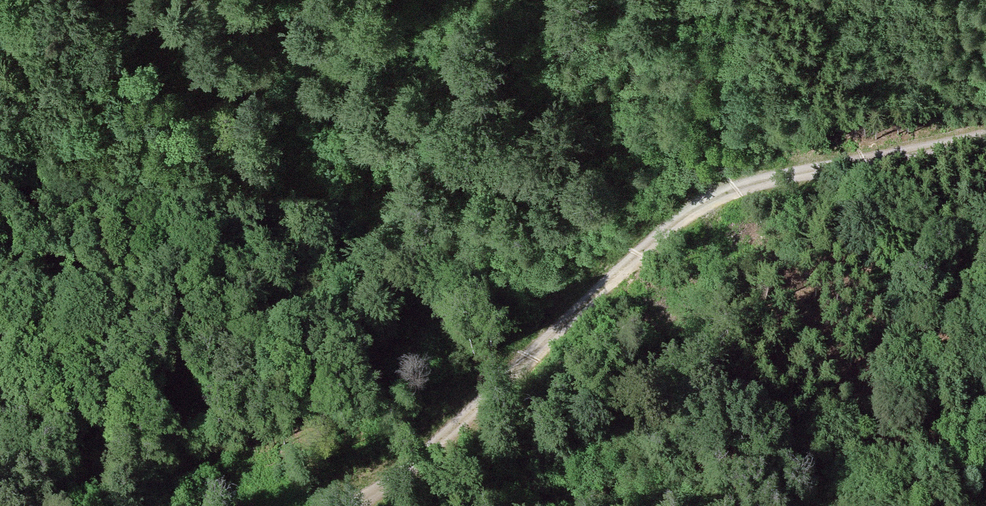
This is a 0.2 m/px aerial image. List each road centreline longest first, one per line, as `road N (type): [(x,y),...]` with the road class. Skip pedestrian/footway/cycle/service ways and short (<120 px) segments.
road 1 (track): [(9,385),(133,296),(243,248),(291,216),(342,200),(667,129),(734,134),(833,165)]
road 2 (track): [(985,131),(751,179),(701,198),(398,478),(353,505)]

